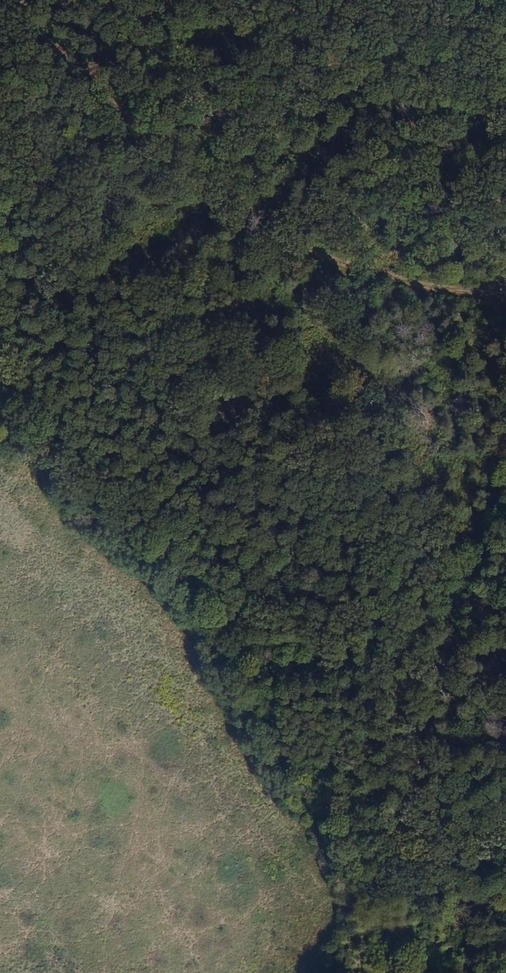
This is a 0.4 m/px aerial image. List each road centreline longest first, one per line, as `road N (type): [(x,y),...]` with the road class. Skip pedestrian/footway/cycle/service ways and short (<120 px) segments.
road 1 (track): [(0,14),(254,208),(505,347)]
road 2 (track): [(505,876),(470,885),(390,874),(360,972)]

